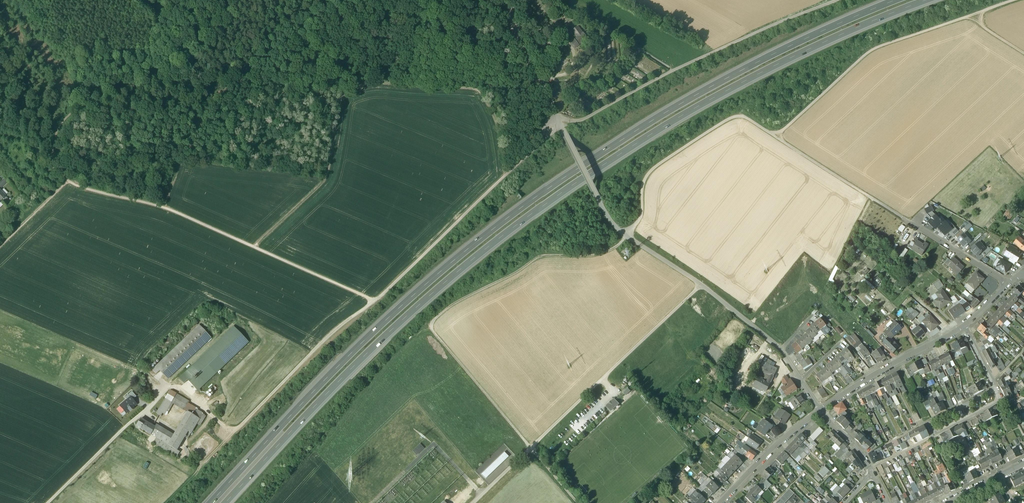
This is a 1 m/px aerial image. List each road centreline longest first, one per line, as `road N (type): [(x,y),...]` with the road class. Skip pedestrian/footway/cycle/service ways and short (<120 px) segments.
road 1 (motorway): [(229,502),(426,307),(530,220),(681,121),(929,0)]
road 2 (motorway): [(906,0),(705,93),(517,216),(360,351),(213,502)]
road 3 (track): [(626,236),(598,255),(540,256),(430,327),(578,502)]
road 4 (track): [(0,80),(35,126),(42,157),(67,182),(176,214),(252,247)]
road 5 (track): [(474,502),(701,285)]
road 6 (track): [(840,0),(584,120),(560,123)]
road 7 (track): [(170,502),(327,339),(375,301)]
road 8 (track): [(239,0),(178,71),(74,118),(56,170)]
road 9 (track): [(978,13),(869,51),(775,137)]
road 10 (track): [(775,137),(737,116),(653,168),(639,222),(626,236)]
road 11 (track): [(375,301),(505,177)]
road 12 (residential): [(1004,403),(933,436),(927,422),(997,389)]
road 13 (residential): [(821,410),(965,326)]
road 14 (residential): [(1011,287),(874,200)]
road 15 (residential): [(721,502),(821,410)]
road 16 (track): [(252,247),(375,301)]

